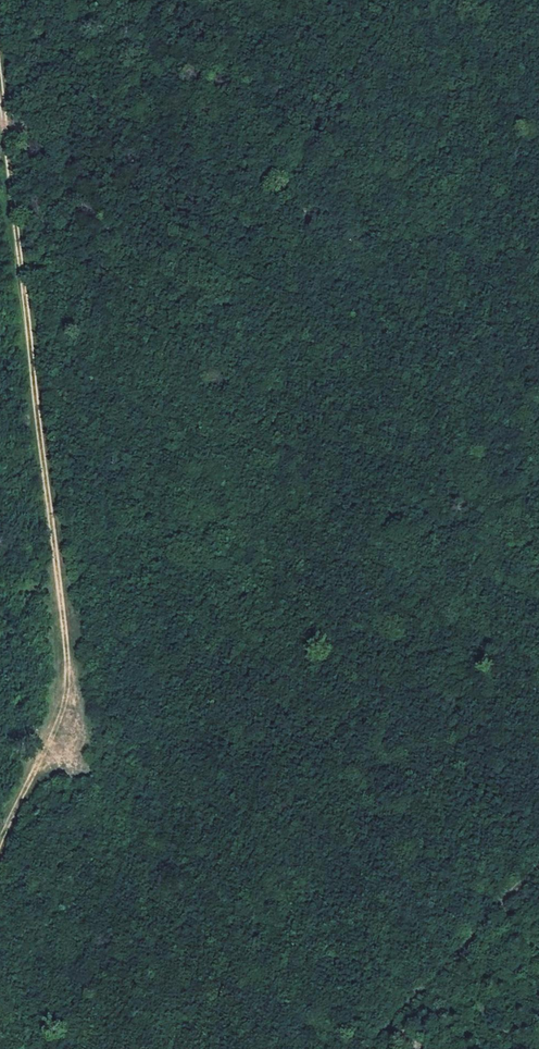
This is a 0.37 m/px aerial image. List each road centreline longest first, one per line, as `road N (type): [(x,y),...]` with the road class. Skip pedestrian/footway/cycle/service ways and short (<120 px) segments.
road 1 (track): [(0,87),(73,682),(0,852)]
road 2 (track): [(538,857),(360,1048)]
road 3 (track): [(406,0),(470,109),(538,193)]

